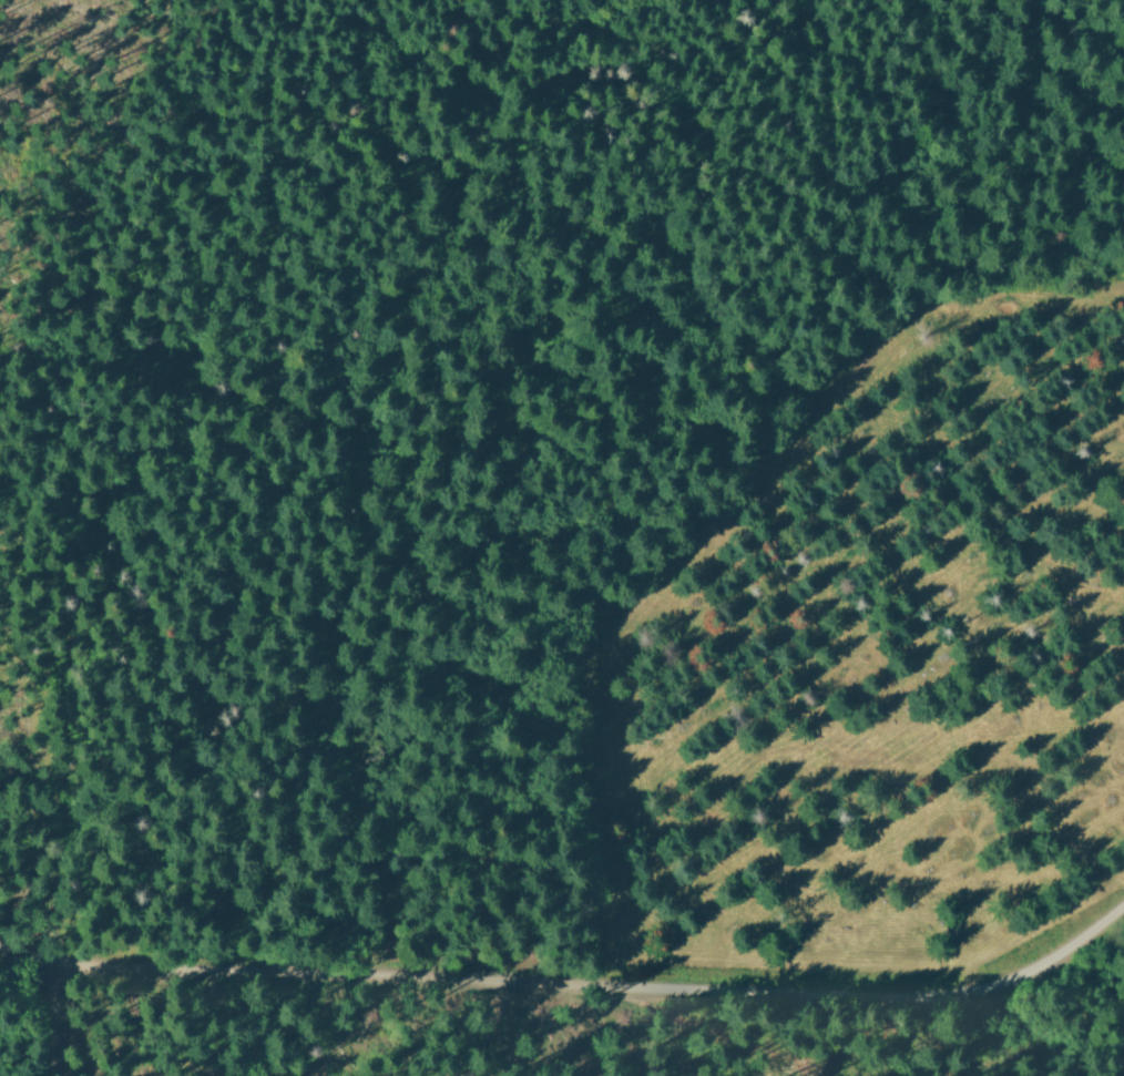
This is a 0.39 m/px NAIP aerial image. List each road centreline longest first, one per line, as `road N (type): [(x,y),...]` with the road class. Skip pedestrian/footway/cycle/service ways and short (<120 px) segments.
road 1 (track): [(0,949),(38,961),(937,992),(1029,964),(1123,897)]

